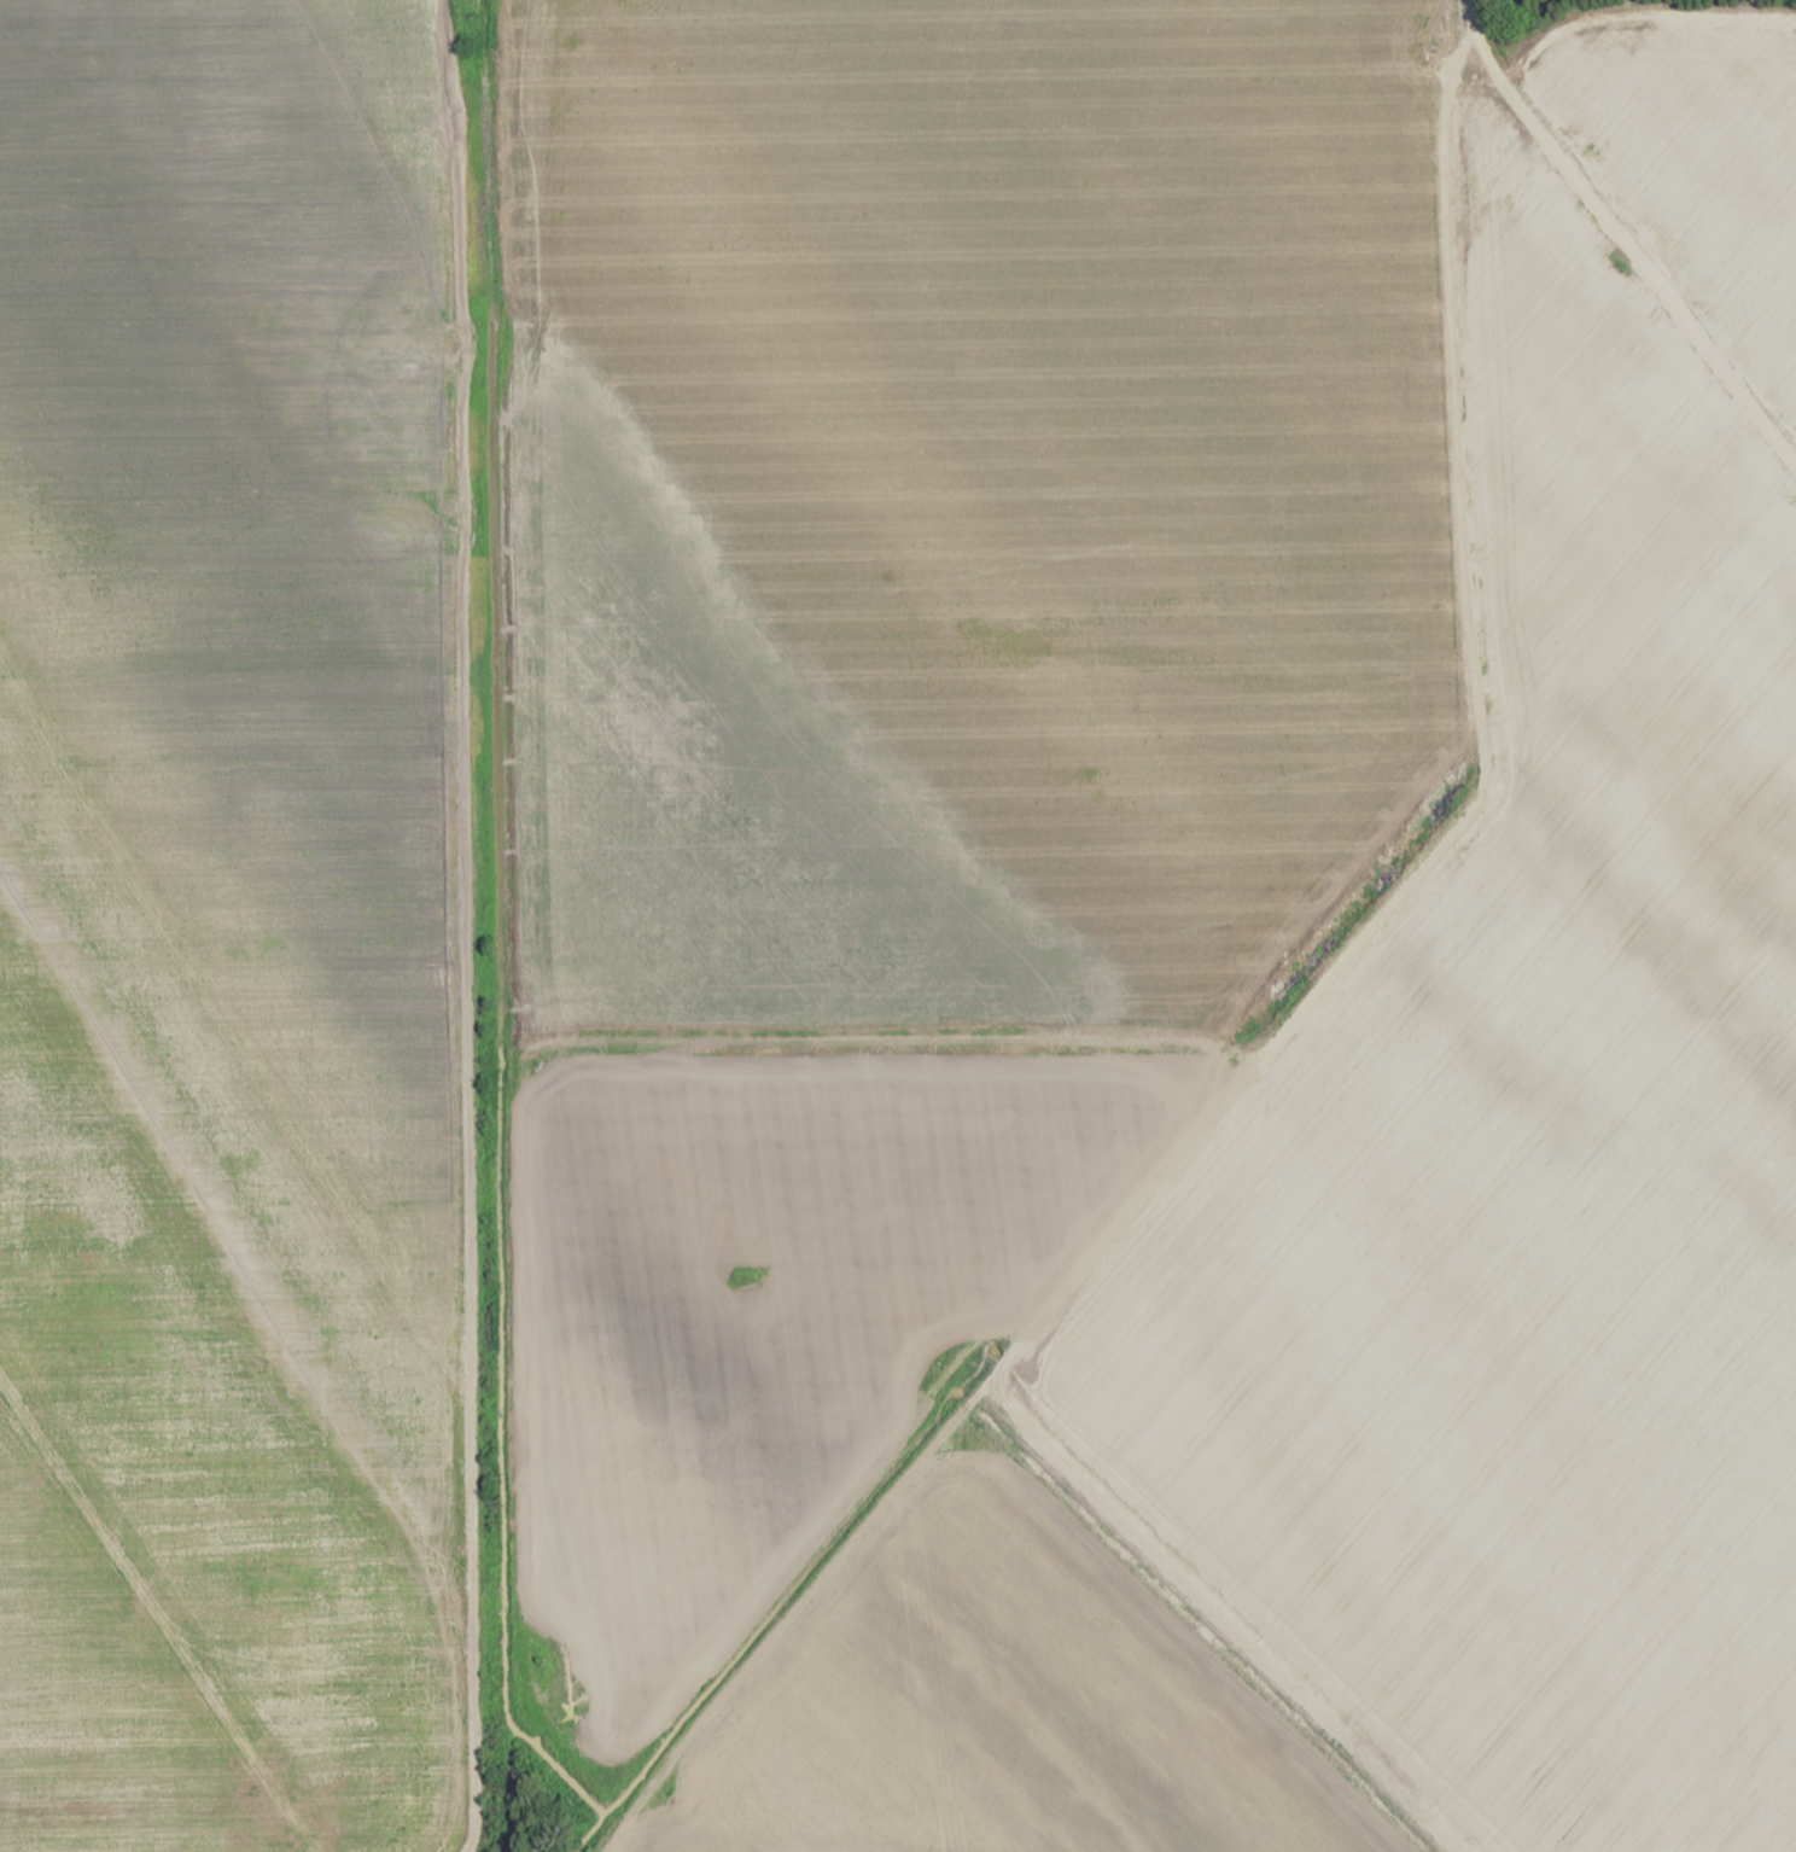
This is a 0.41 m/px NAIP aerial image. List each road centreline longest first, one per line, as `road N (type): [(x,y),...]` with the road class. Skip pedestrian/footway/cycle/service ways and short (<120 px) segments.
road 1 (track): [(440,0),(450,70),(451,190),(257,491),(130,590),(0,646)]
road 2 (track): [(1473,29),(1441,109),(1471,699)]
road 3 (residential): [(1795,466),(1512,97),(1473,29),(1469,0)]

